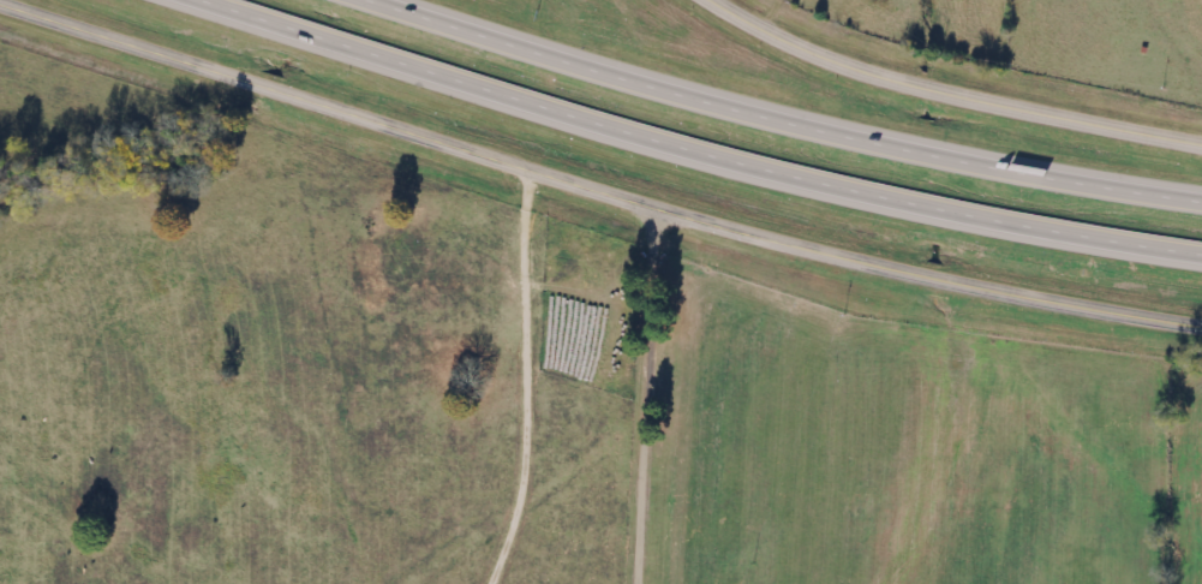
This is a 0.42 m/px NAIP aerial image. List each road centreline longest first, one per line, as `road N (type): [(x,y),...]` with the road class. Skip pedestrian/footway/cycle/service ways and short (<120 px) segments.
road 1 (tertiary): [(1201,326),(931,278),(761,237),(3,0)]
road 2 (motorway): [(219,0),(648,135),(1076,231),(1201,250)]
road 3 (motorway): [(1201,191),(980,157),(735,105),(396,0)]
road 4 (tertiary): [(1201,144),(869,77),(708,0)]

